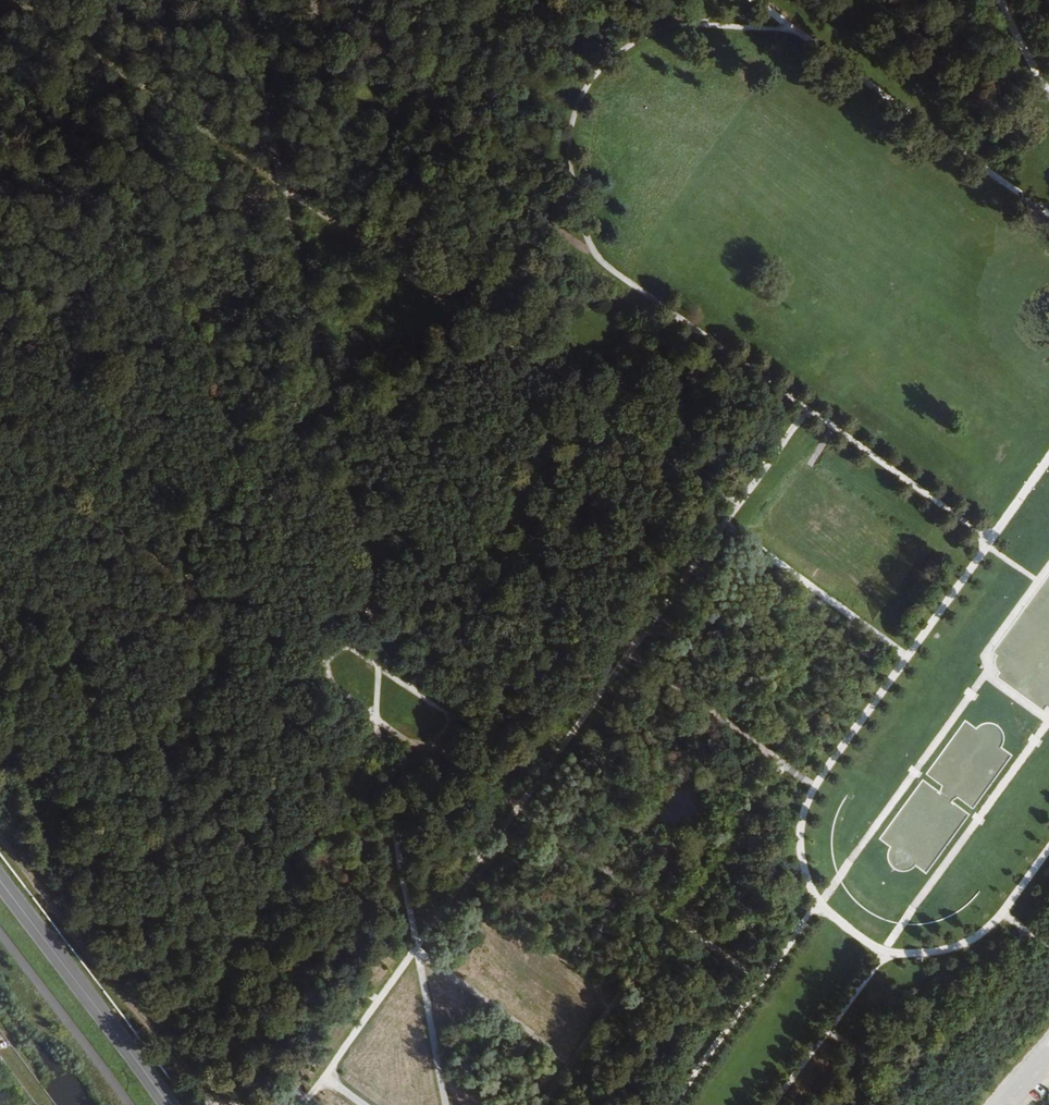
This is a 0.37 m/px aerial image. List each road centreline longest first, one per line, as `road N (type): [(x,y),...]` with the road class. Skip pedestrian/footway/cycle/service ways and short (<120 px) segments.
road 1 (secondary): [(169,1104),(0,880)]

